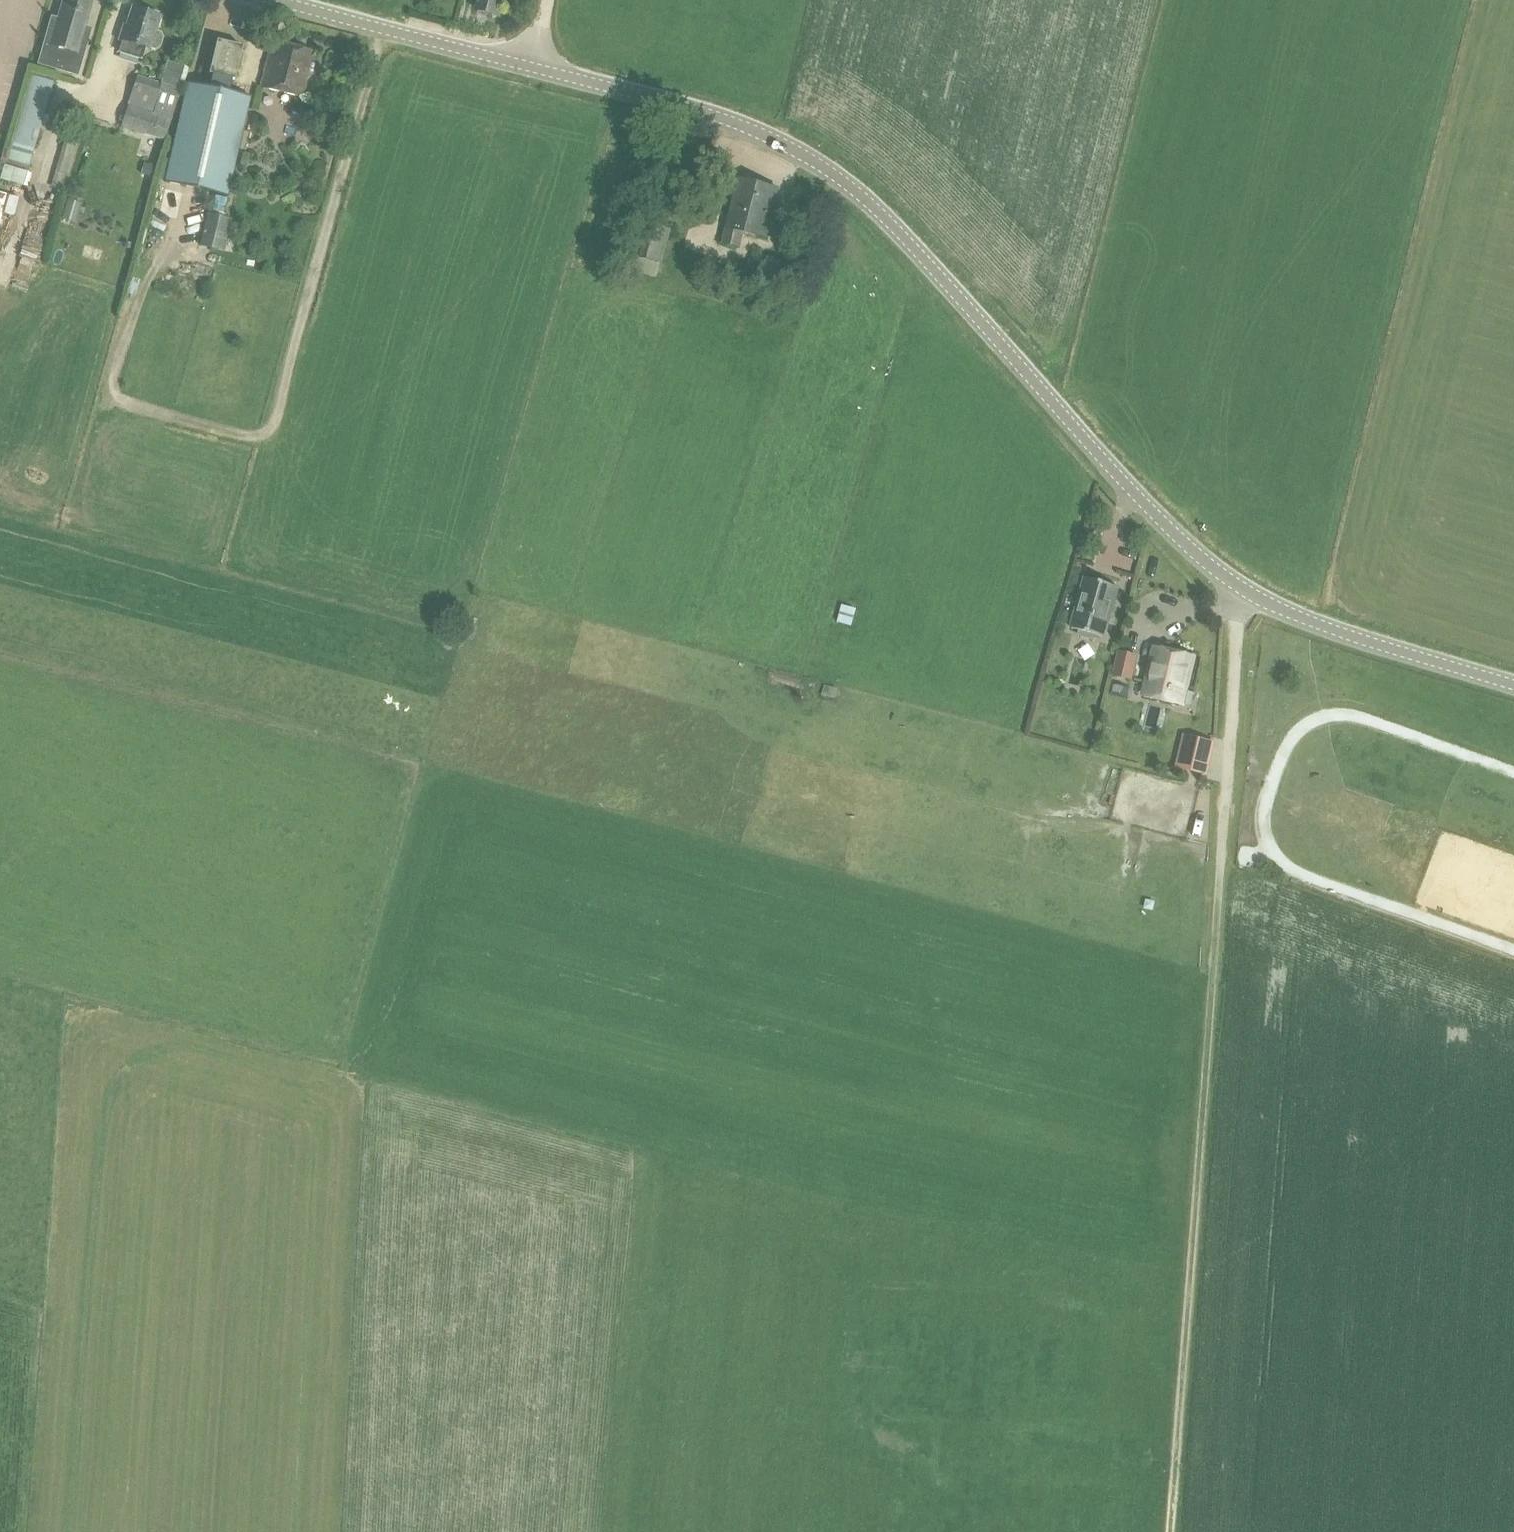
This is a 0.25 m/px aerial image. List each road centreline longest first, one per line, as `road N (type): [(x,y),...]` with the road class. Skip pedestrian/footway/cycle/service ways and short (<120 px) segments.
road 1 (unclassified): [(1513,685),(1337,632),(1238,589),(878,216),(782,142),(301,0)]
road 2 (track): [(1170,1531),(1238,589)]

